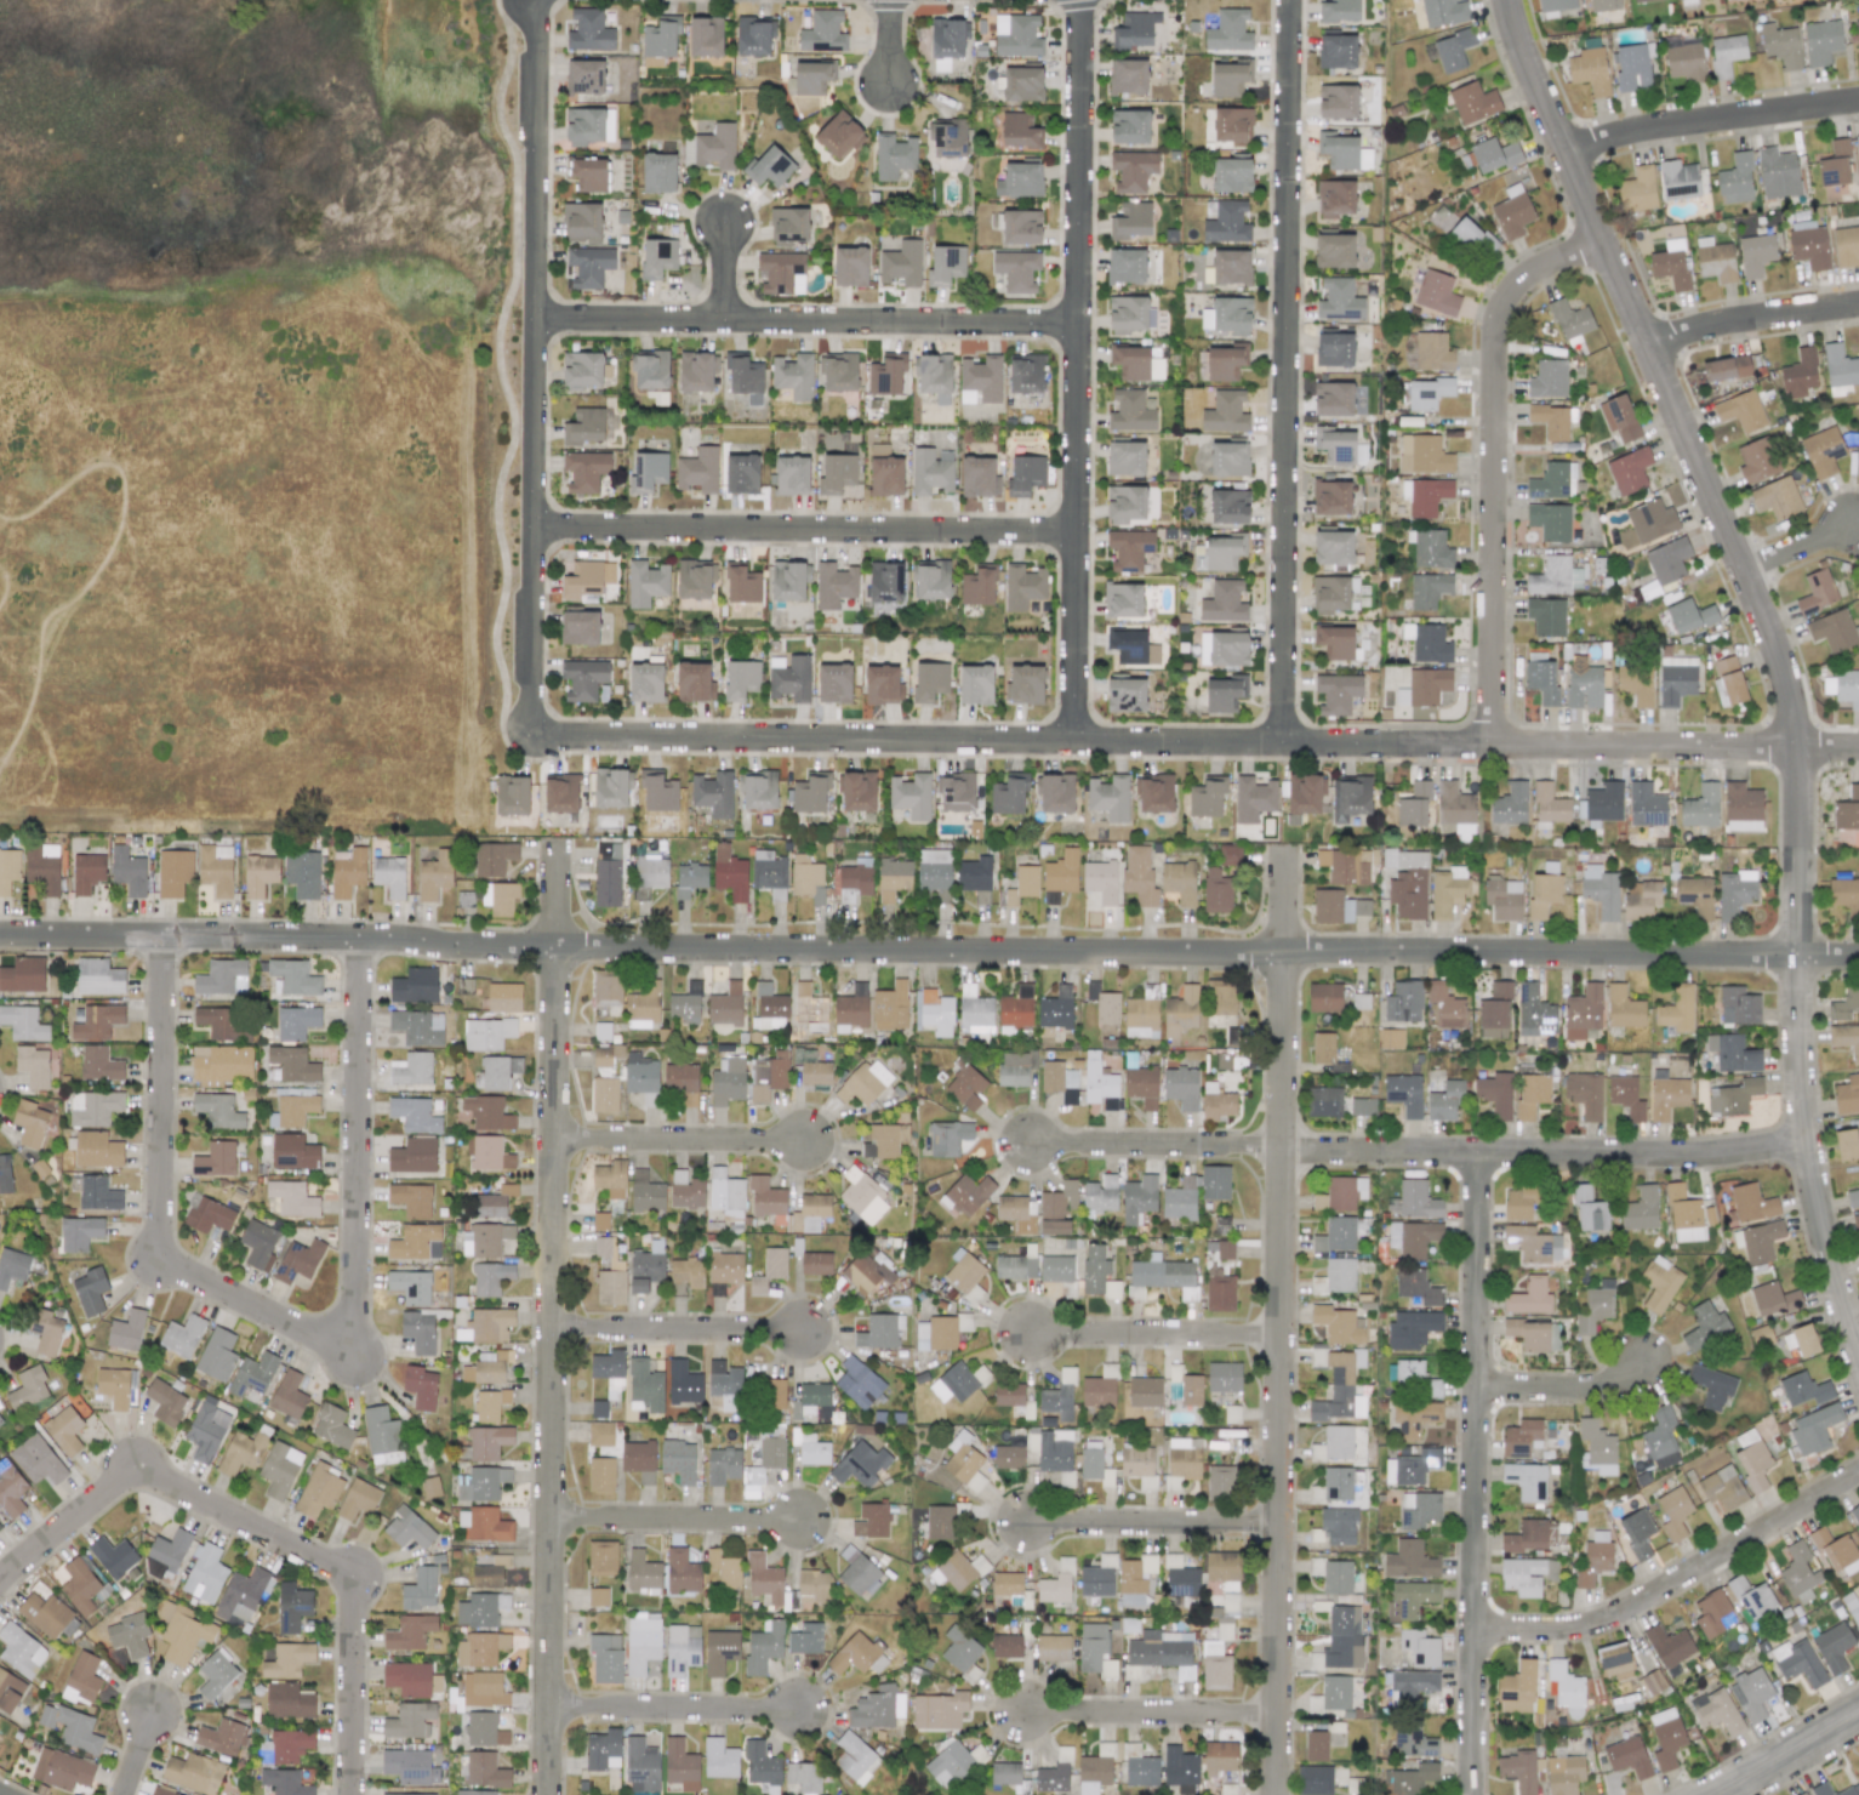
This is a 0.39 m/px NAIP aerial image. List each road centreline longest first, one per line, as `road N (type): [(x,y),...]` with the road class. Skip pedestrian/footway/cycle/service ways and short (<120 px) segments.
road 1 (tertiary): [(0,935),(361,938),(553,948),(1792,957)]
road 2 (residential): [(1858,747),(530,737)]
road 3 (tertiary): [(1506,0),(1783,683),(1794,747),(1792,957)]
road 4 (residential): [(165,939),(162,1263),(353,1352),(361,938)]
road 5 (residential): [(550,1794),(553,850)]
road 6 (residential): [(1280,1794),(1282,856)]
road 7 (residential): [(1286,0),(1281,742)]
road 8 (residential): [(1076,0),(1077,742)]
road 9 (residential): [(530,737),(537,0)]
road 10 (residential): [(1478,1794),(1481,1152)]
road 11 (residential): [(353,1794),(354,1600),(336,1558),(154,1472),(129,1471),(0,1577)]
road 12 (residential): [(1490,742),(1494,337),(1509,291),(1599,240)]
road 13 (residential): [(532,321),(1077,325)]
road 14 (residential): [(532,534),(1077,534)]
road 15 (residential): [(1284,1149),(1676,1153),(1807,1146)]
road 16 (residential): [(1479,1634),(1609,1616),(1858,1471)]
road 17 (tertiary): [(1858,1354),(1814,1196),(1792,957)]
road 18 (residential): [(1858,99),(1629,130),(1564,149)]
road 19 (residential): [(1283,1523),(1026,1525)]
road 20 (residential): [(551,1703),(806,1709)]
road 21 (residential): [(1283,1333),(1028,1334)]
road 22 (residential): [(1282,1710),(1028,1709)]
road 23 (residential): [(555,1326),(808,1328)]
road 24 (residential): [(553,1512),(805,1522)]
road 25 (residential): [(557,1134),(809,1138)]
road 26 (residential): [(1284,1149),(1032,1146)]
road 27 (residential): [(1858,303),(1723,320),(1648,349)]
road 28 (tertiary): [(1717,1794),(1858,1713)]
road 29 (residential): [(1482,1390),(1592,1383),(1638,1371)]

